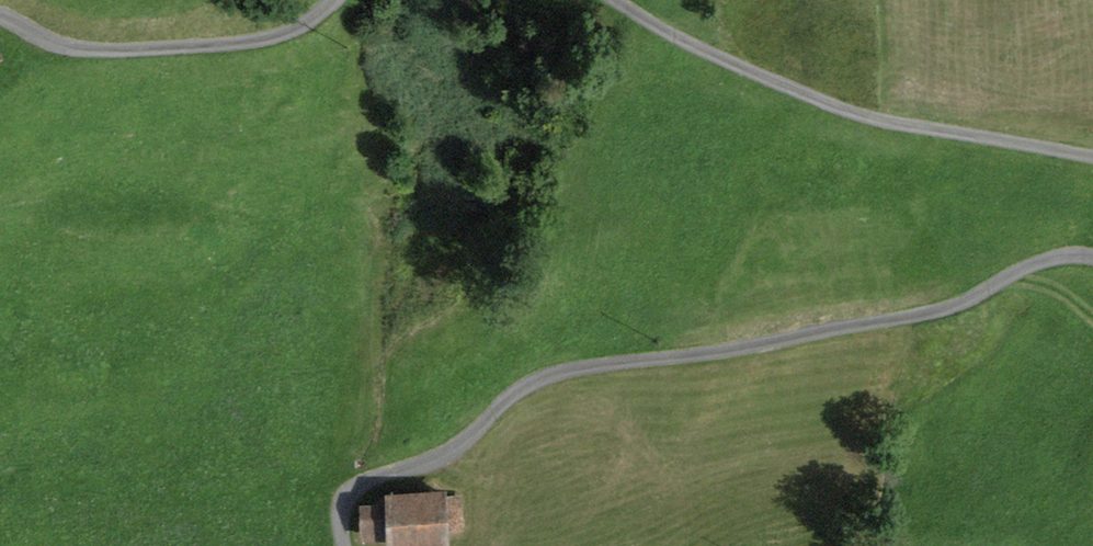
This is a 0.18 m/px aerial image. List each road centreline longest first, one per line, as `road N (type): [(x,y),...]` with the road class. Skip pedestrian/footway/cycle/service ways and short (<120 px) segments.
road 1 (unclassified): [(345,545),(341,504),(353,486),(428,464),(552,371),(937,311),(1077,250),(1092,254)]
road 2 (unclassified): [(1092,157),(871,118),(733,64),(616,0)]
road 3 (unclassified): [(0,16),(55,46),(206,48),(281,37),(332,0)]

